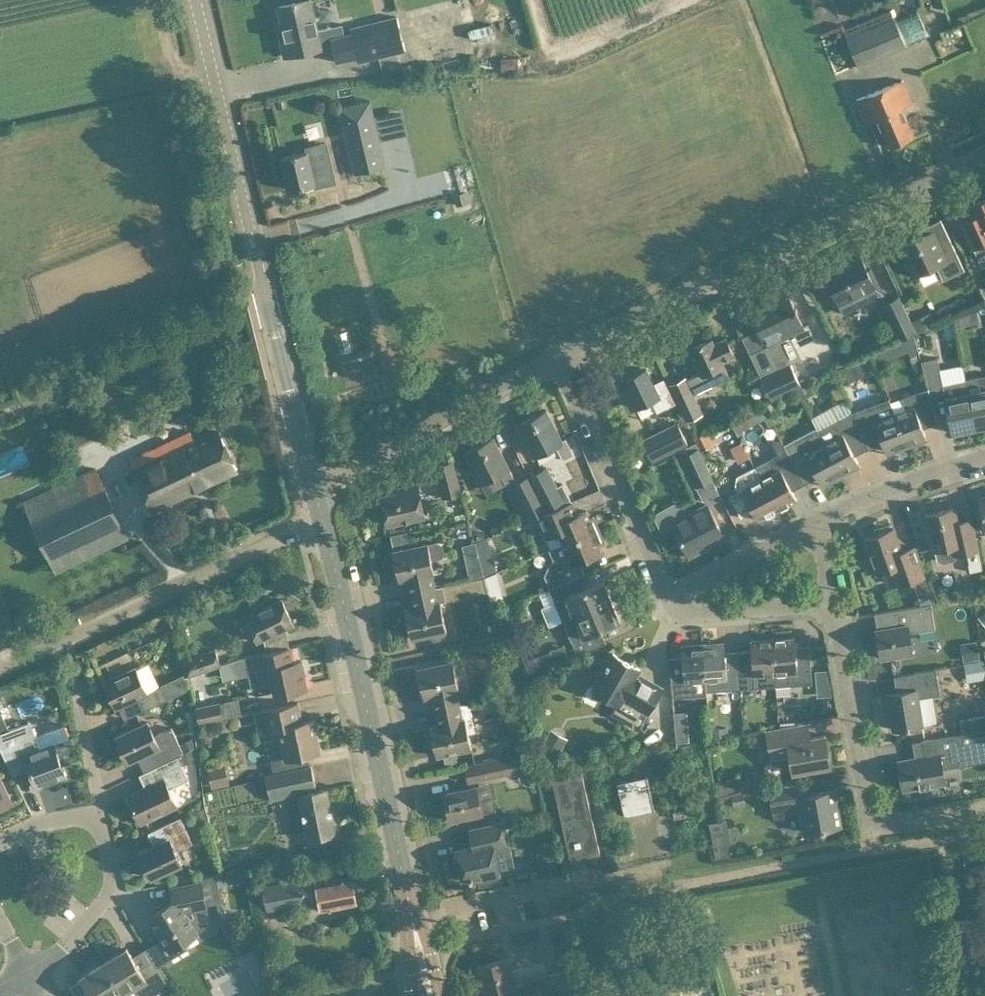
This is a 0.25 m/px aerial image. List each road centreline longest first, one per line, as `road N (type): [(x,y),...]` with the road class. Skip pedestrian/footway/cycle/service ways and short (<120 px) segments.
road 1 (tertiary): [(314,492),(198,0)]
road 2 (residential): [(565,353),(984,154)]
road 3 (tertiary): [(415,918),(323,523)]
road 4 (unclassified): [(0,671),(323,523)]
road 5 (residential): [(833,603),(866,827),(984,812)]
road 6 (residential): [(314,492),(565,353)]
road 7 (residential): [(670,597),(565,353)]
road 8 (residential): [(667,862),(415,918)]
road 9 (residential): [(23,971),(61,951),(109,896),(101,816)]
road 10 (residential): [(984,456),(817,519)]
road 11 (residential): [(833,603),(701,614),(670,597)]
road 12 (residential): [(817,519),(670,597)]
road 13 (residential): [(101,816),(79,689)]

